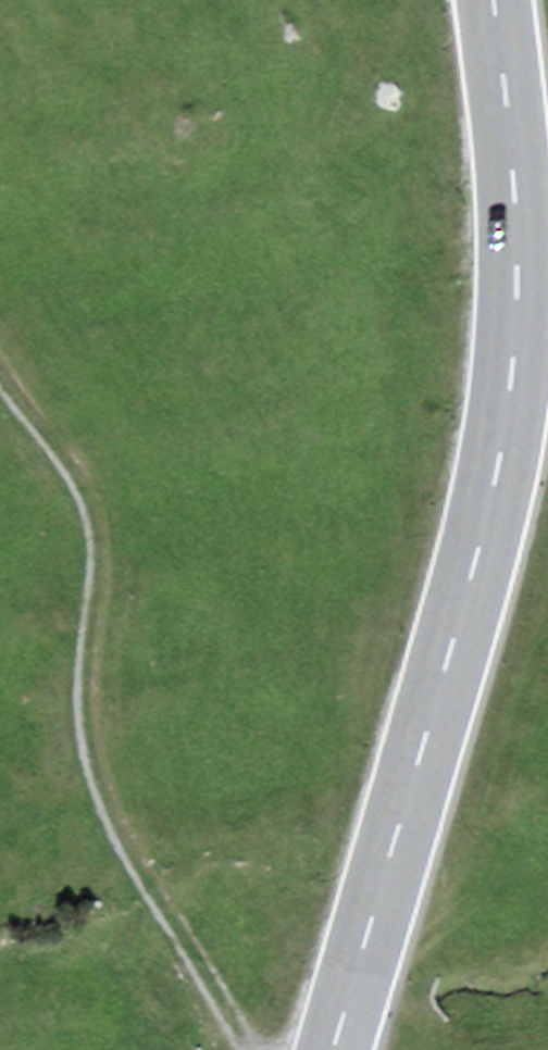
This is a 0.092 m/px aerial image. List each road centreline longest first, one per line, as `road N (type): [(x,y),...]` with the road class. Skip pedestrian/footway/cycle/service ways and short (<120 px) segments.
road 1 (primary): [(329,1049),(477,565),(510,415),(519,216),(496,0)]
road 2 (track): [(0,359),(76,465),(101,538),(93,728),(110,795),(257,1049)]

